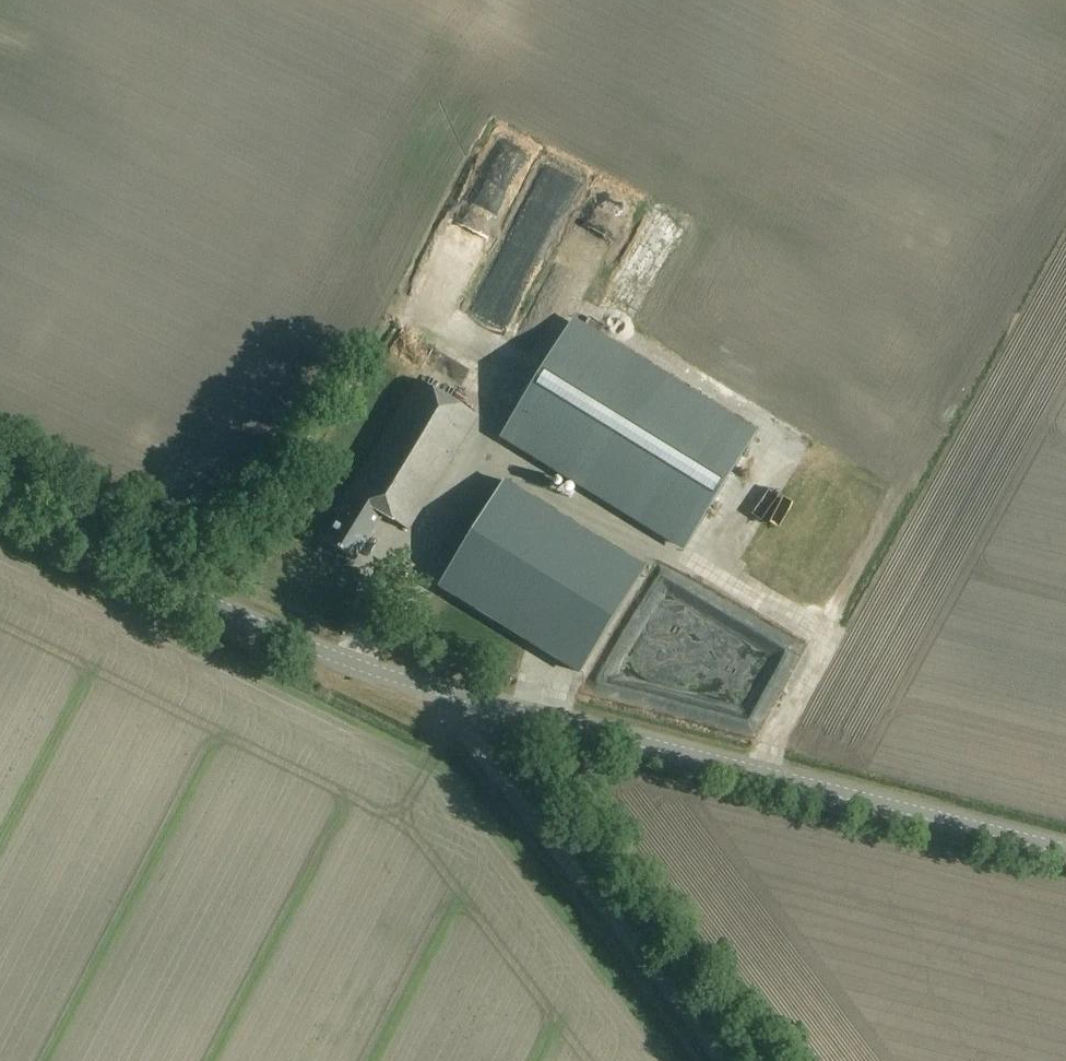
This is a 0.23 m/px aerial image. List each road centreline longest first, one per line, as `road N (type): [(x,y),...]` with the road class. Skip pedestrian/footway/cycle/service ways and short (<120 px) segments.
road 1 (tertiary): [(1065,850),(434,691),(289,639),(0,497)]
road 2 (track): [(720,1060),(434,691)]

